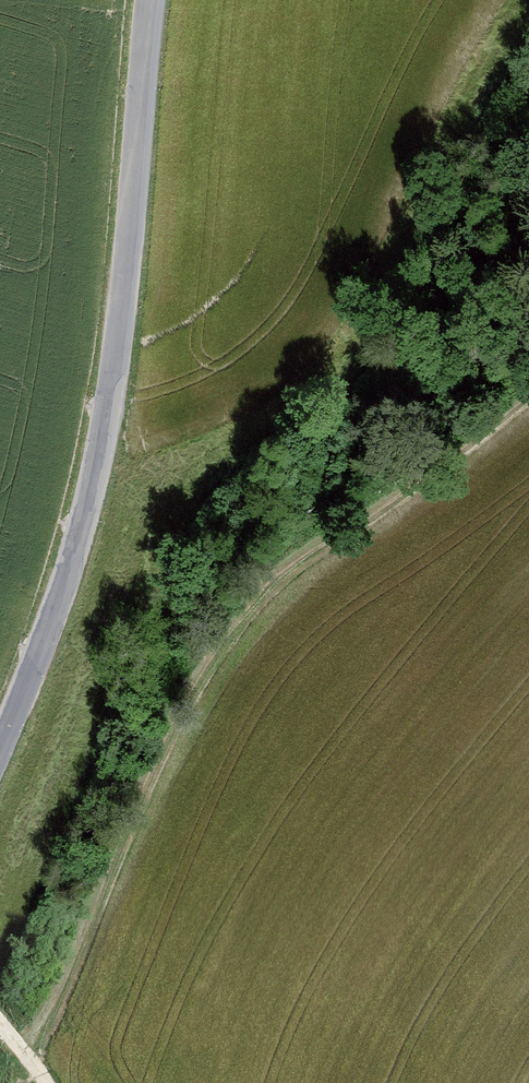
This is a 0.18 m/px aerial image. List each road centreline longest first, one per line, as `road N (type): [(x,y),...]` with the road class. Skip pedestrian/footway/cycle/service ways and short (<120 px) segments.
road 1 (track): [(528,394),(312,563),(231,655),(154,774),(98,905),(45,1066)]
road 2 (tertiary): [(144,0),(110,389),(76,555),(43,658),(0,754)]

